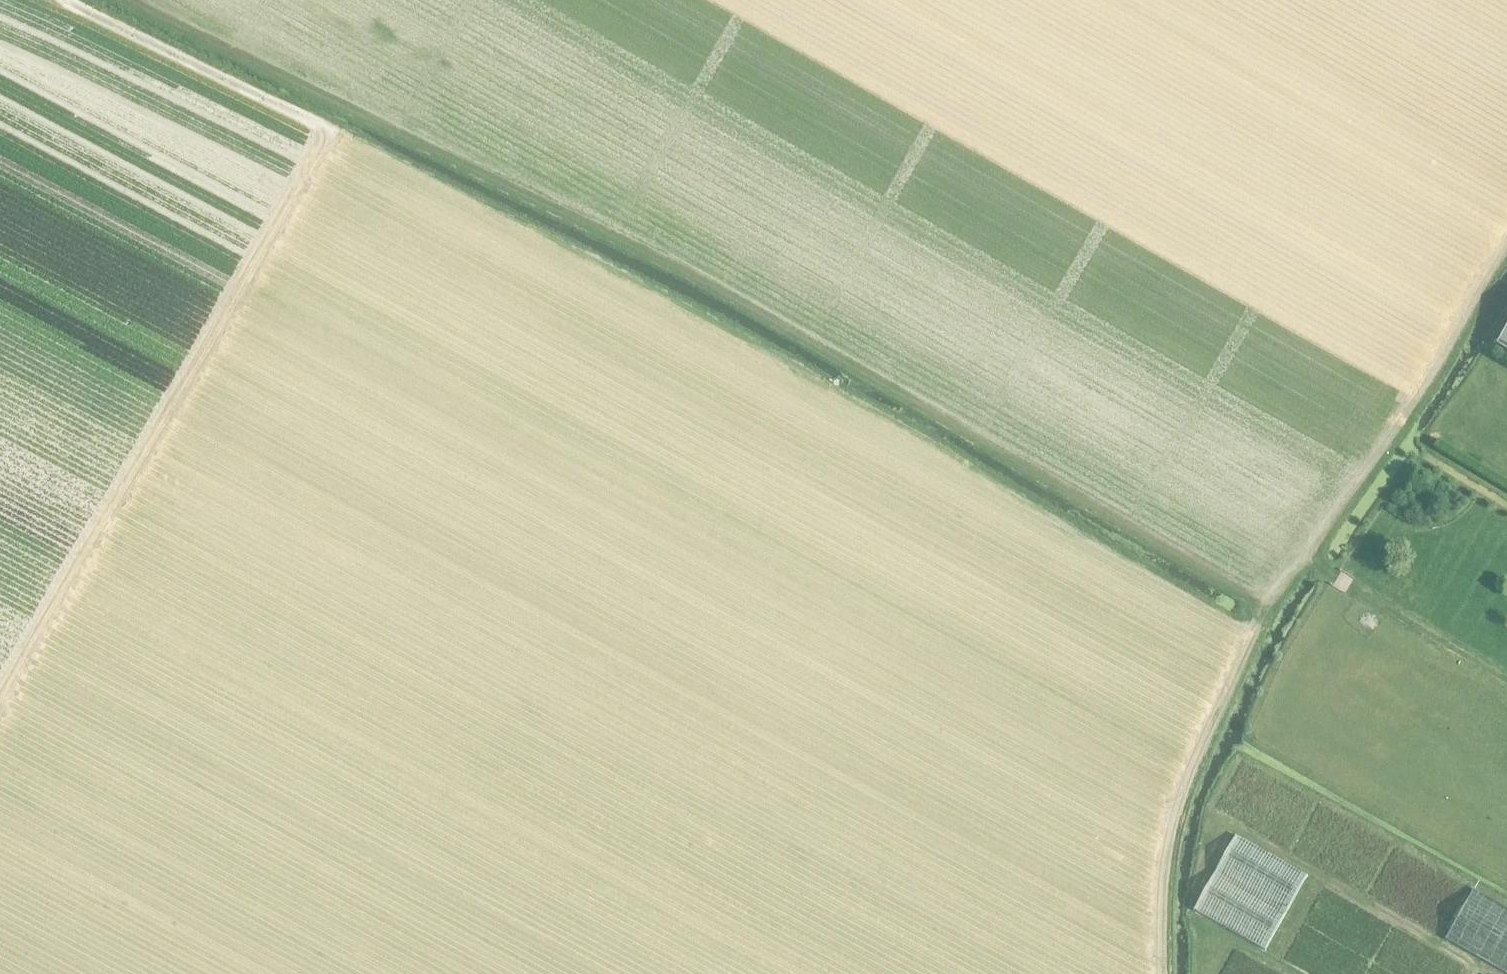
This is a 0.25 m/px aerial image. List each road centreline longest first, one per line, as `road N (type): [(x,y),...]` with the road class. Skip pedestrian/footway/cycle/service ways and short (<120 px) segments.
road 1 (track): [(1192,768),(1246,645),(1506,234)]
road 2 (track): [(1305,559),(1506,676)]

